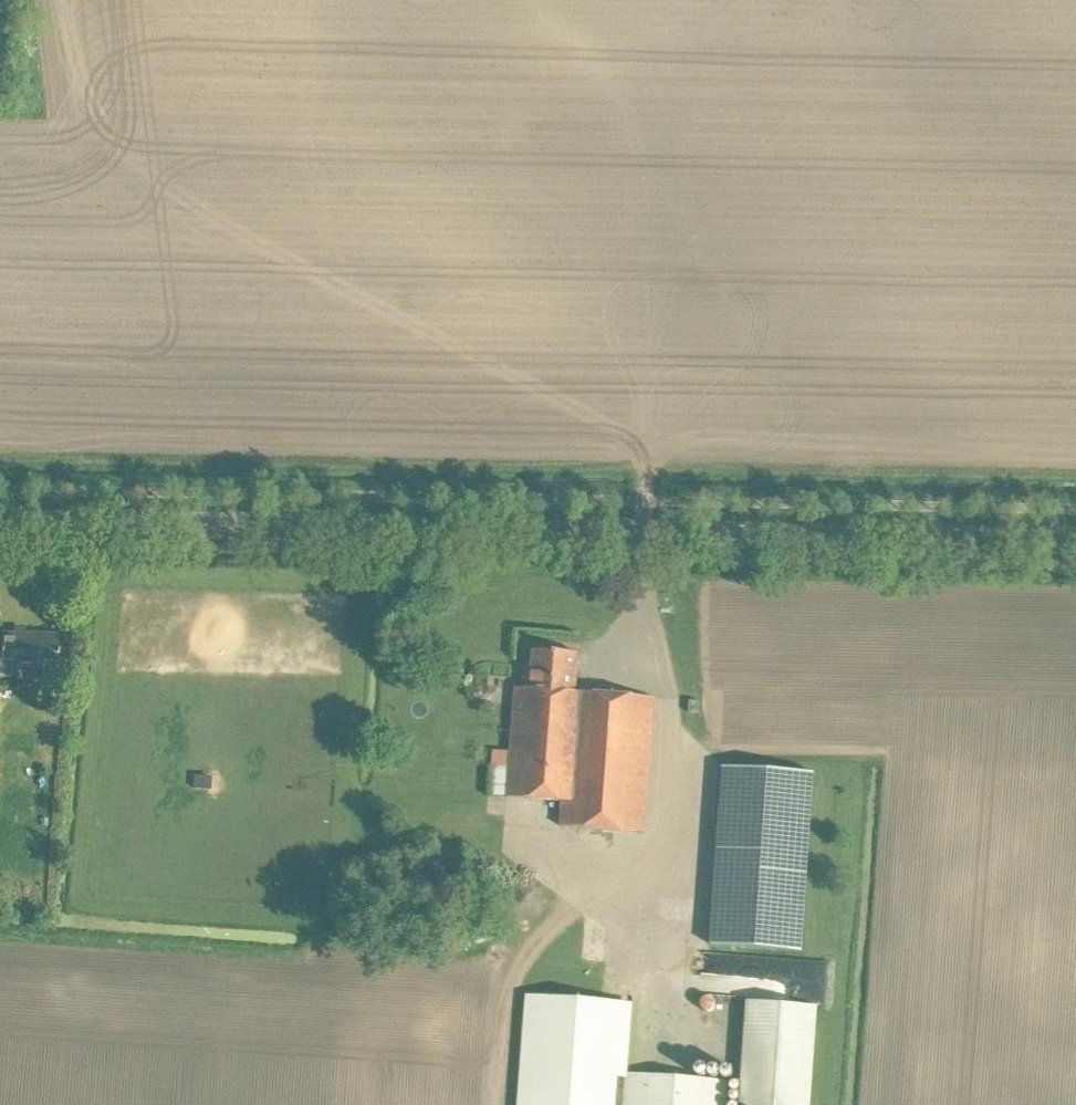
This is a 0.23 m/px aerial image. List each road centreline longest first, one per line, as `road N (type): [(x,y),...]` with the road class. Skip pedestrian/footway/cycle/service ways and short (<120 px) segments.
road 1 (secondary): [(1075,544),(0,523)]

